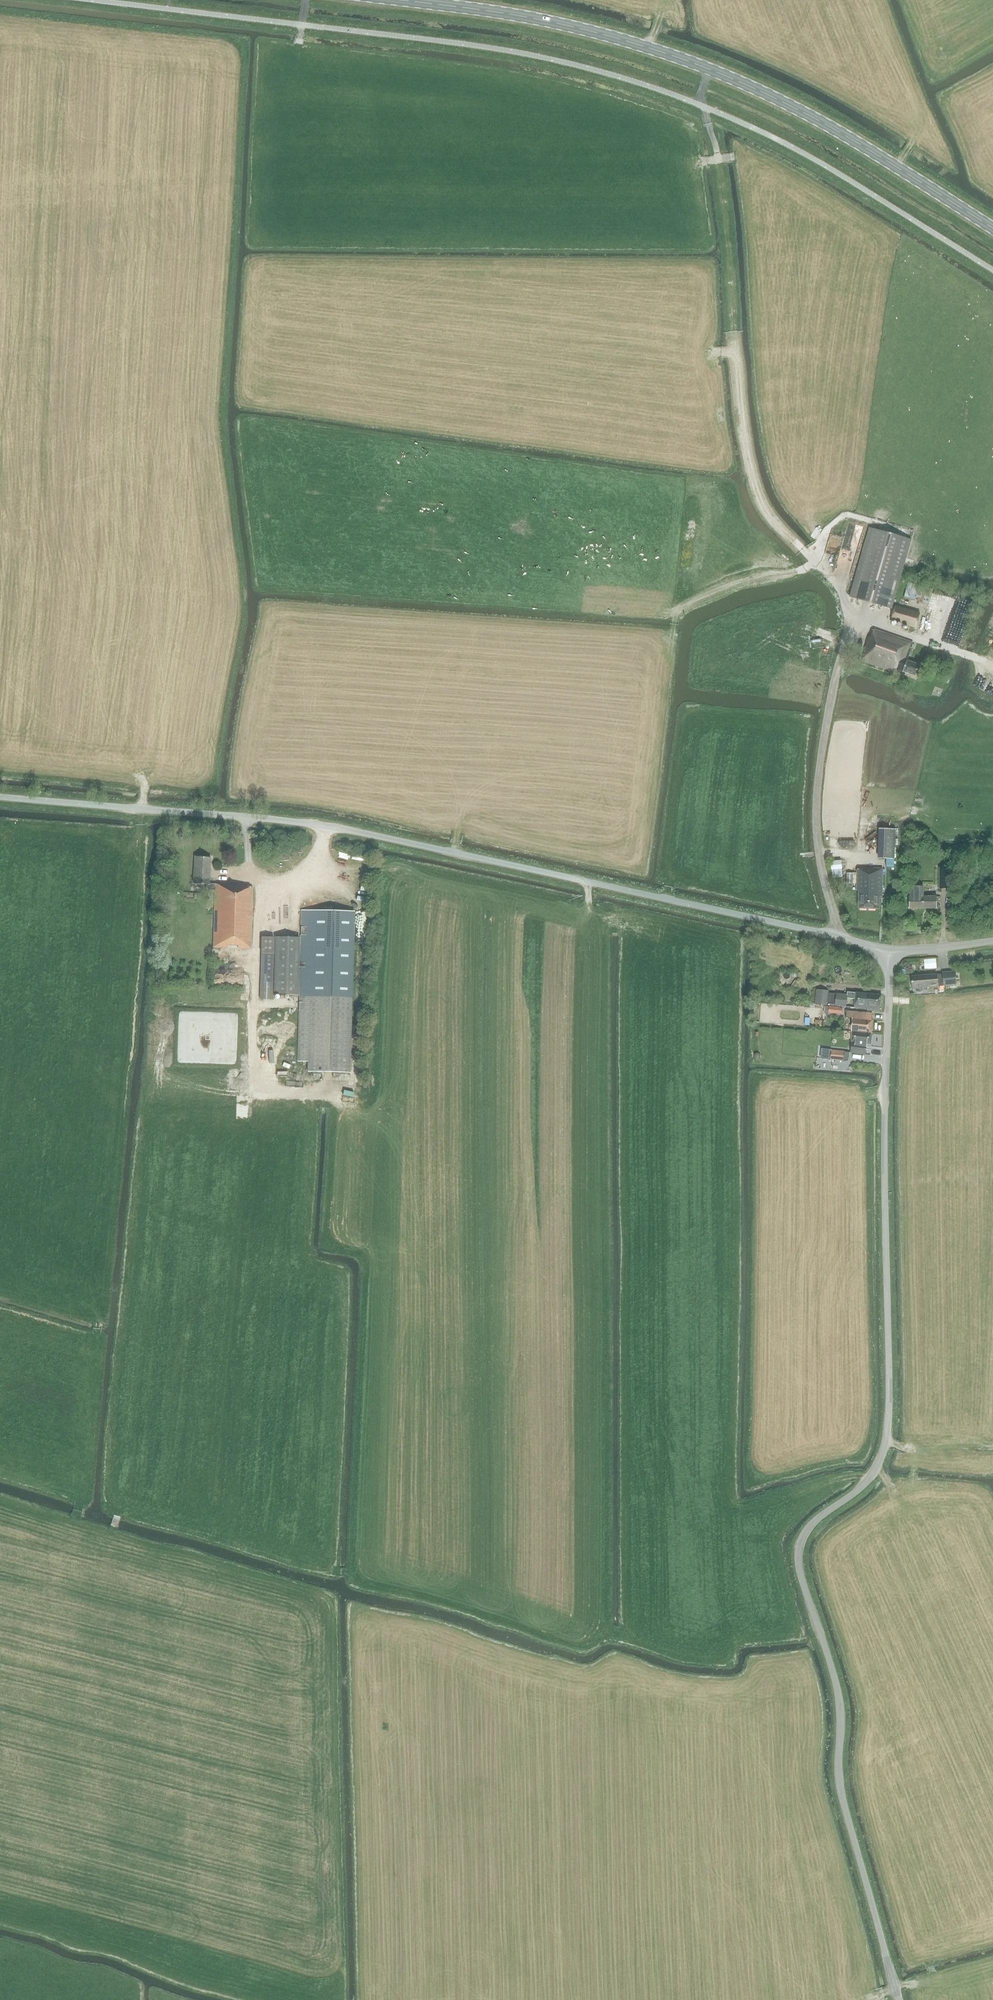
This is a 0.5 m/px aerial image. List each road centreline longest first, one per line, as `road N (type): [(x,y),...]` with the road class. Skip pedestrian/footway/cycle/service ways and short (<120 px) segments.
road 1 (unclassified): [(898,1999),(840,1791),(839,1700),(800,1571),(804,1535),(873,1472),(888,1425),(888,952)]
road 2 (tertiary): [(836,936),(304,823),(0,796)]
road 3 (primary): [(992,228),(821,121),(709,69),(552,22),(404,0)]
road 4 (track): [(818,563),(764,511),(749,473),(718,159),(700,96),(709,69)]
road 5 (unclassified): [(836,936),(815,806),(846,646),(845,602)]
road 6 (track): [(818,563),(671,613)]

